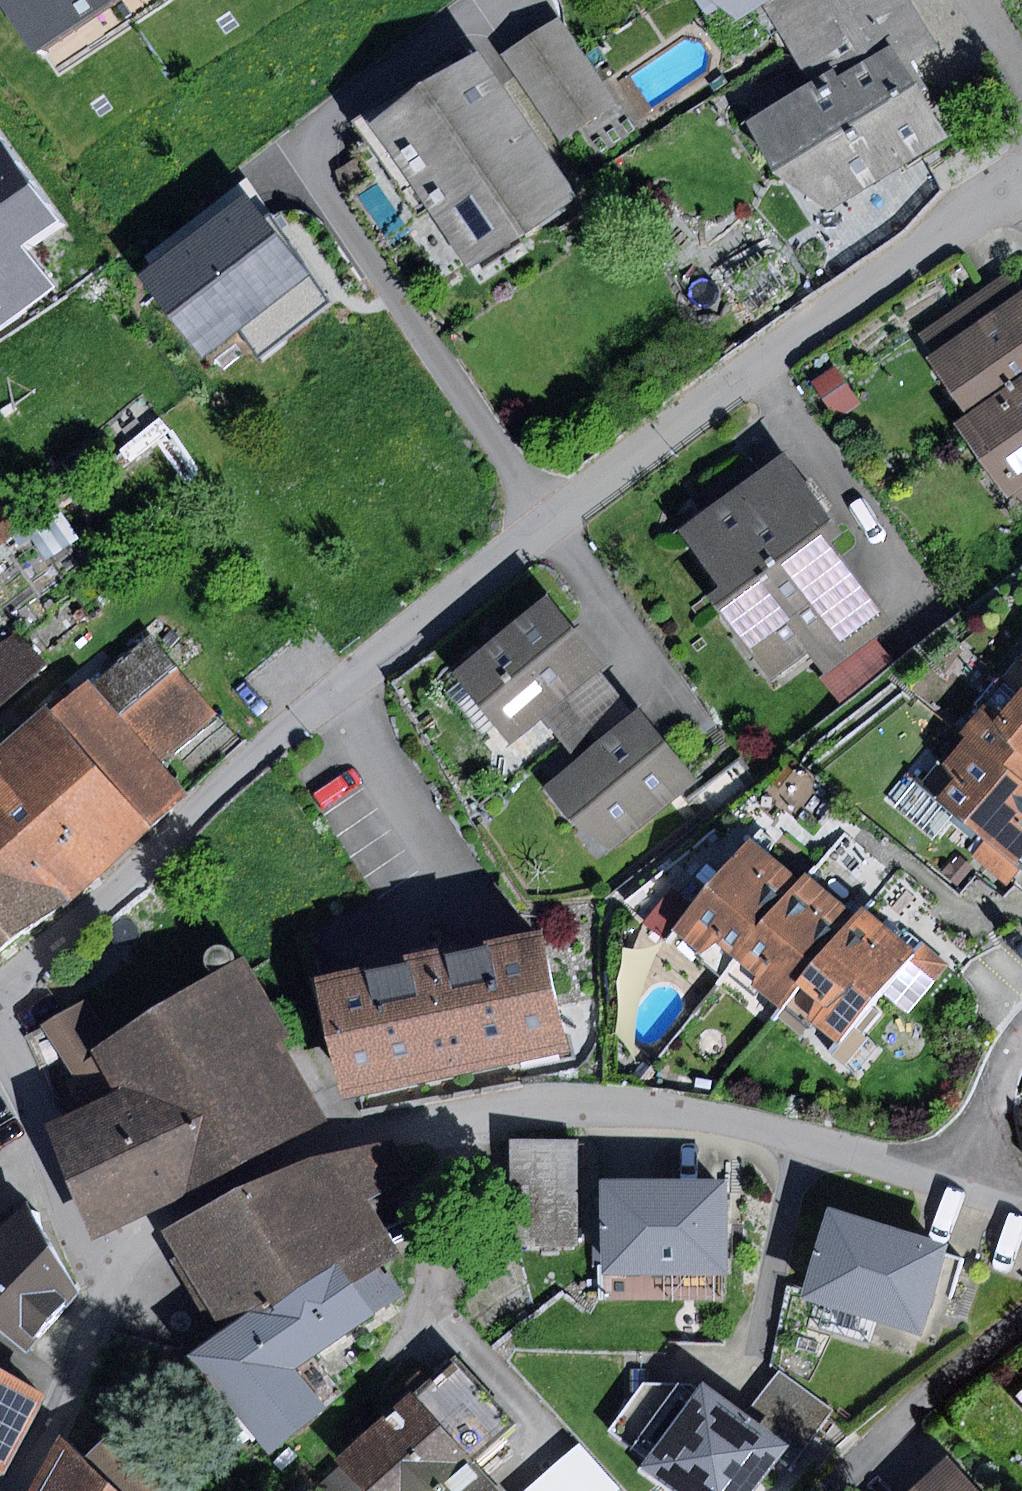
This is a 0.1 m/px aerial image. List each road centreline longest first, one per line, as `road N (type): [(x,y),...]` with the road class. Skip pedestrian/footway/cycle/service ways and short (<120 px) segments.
road 1 (residential): [(1021,185),(1001,191),(545,516),(278,735),(39,951),(0,998)]
road 2 (residential): [(87,1260),(309,1148),(457,1108),(685,1113),(773,1128),(967,1186)]
road 3 (residential): [(87,1260),(87,1337),(16,1490)]
road 4 (residential): [(0,1049),(87,1260)]
road 5 (residential): [(967,1186),(1021,1036)]

